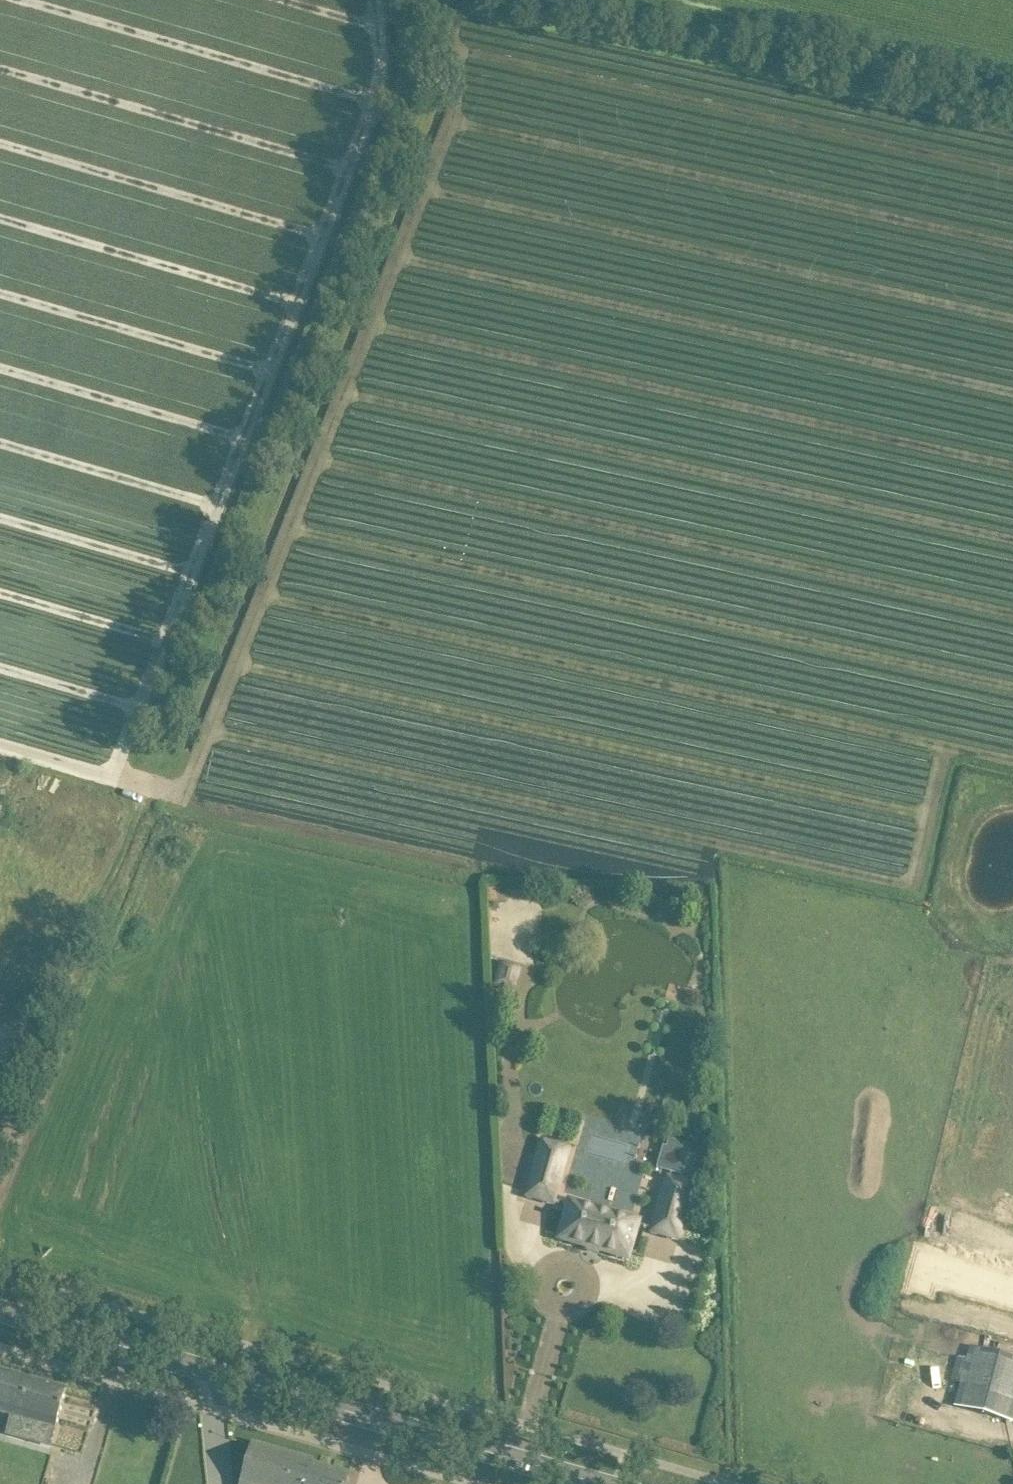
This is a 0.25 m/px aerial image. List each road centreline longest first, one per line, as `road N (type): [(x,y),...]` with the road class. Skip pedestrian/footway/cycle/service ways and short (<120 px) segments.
road 1 (secondary): [(605,1483),(0,1310)]
road 2 (track): [(1012,88),(615,0)]

